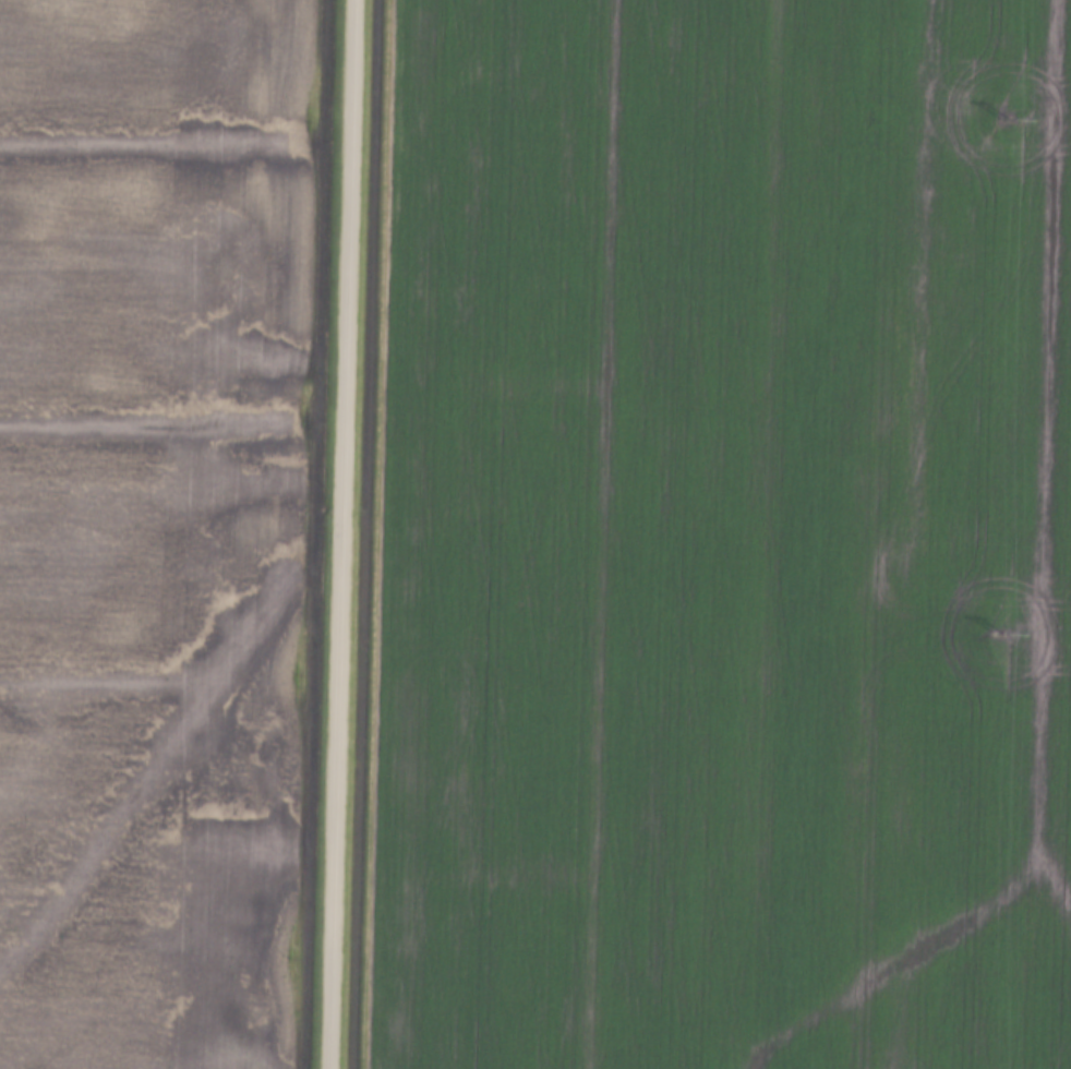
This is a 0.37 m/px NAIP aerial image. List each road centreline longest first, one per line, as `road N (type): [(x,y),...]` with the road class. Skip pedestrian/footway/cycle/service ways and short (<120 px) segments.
road 1 (residential): [(350,0),(326,1068)]

